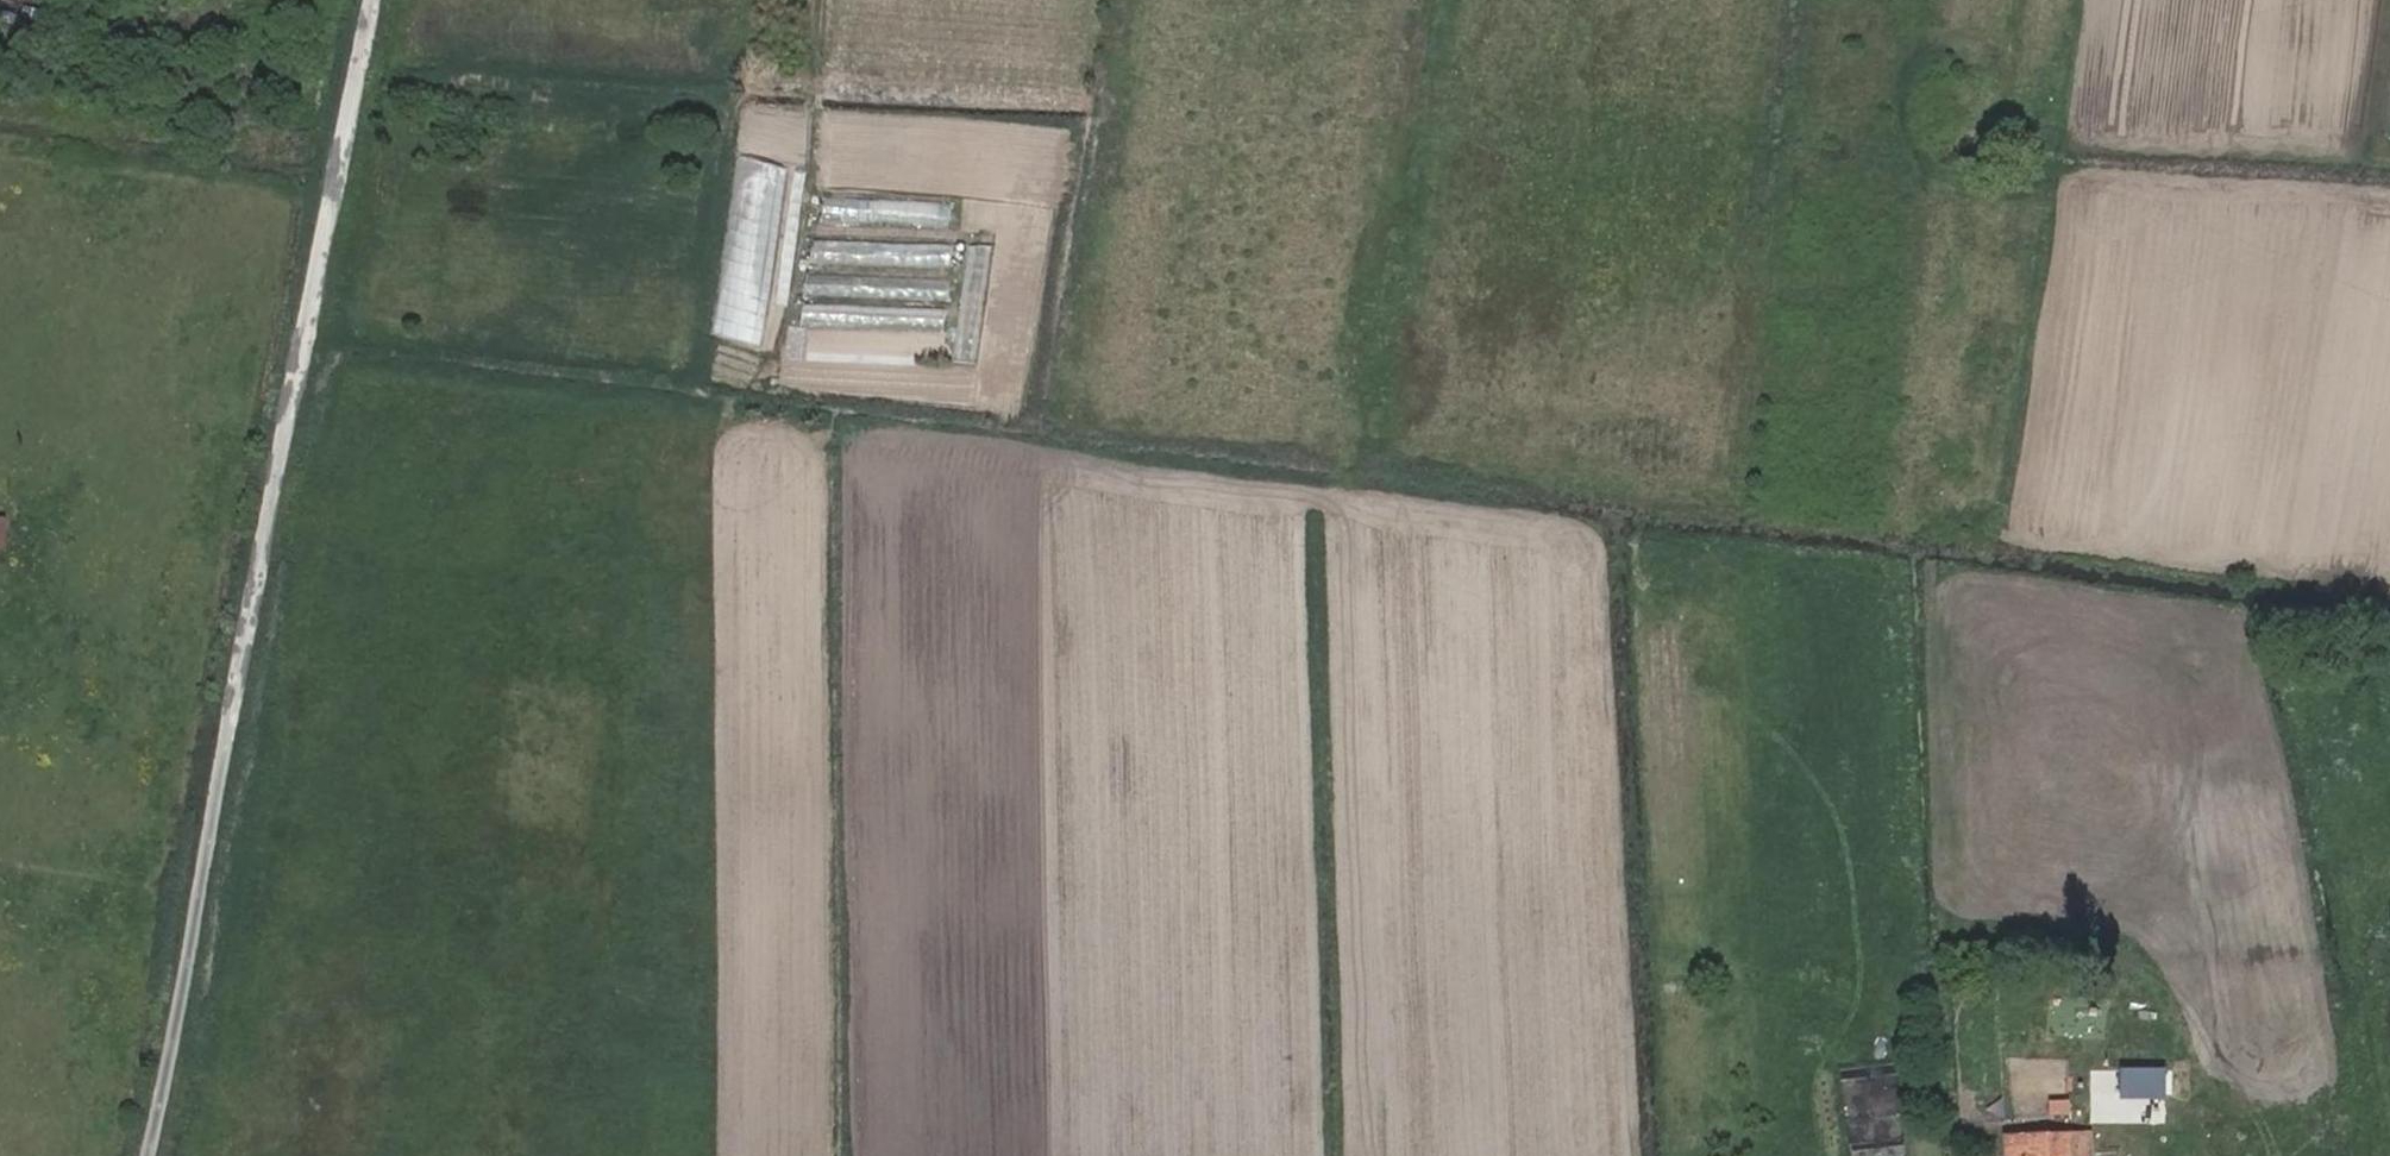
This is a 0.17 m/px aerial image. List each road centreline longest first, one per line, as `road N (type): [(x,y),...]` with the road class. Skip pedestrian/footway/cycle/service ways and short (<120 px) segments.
road 1 (track): [(146,1155),(370,0)]

